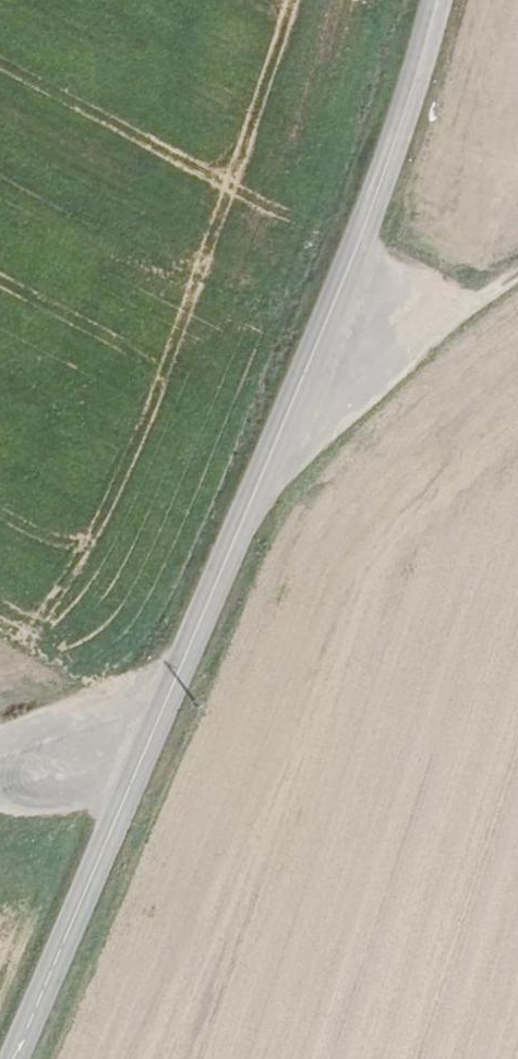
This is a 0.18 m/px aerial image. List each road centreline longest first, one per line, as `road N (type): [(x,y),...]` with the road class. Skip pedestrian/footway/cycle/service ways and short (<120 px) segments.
road 1 (secondary): [(17,1058),(341,282),(437,0)]
road 2 (track): [(517,279),(290,404)]
road 3 (track): [(179,668),(0,747)]

